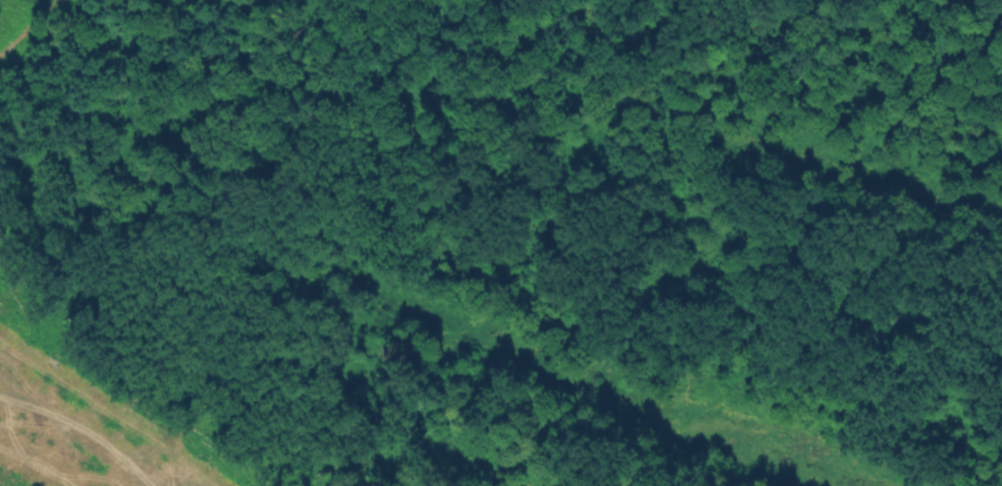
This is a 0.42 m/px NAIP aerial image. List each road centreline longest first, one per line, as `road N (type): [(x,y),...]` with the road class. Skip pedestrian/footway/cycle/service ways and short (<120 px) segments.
road 1 (track): [(150,485),(78,425),(0,399)]

